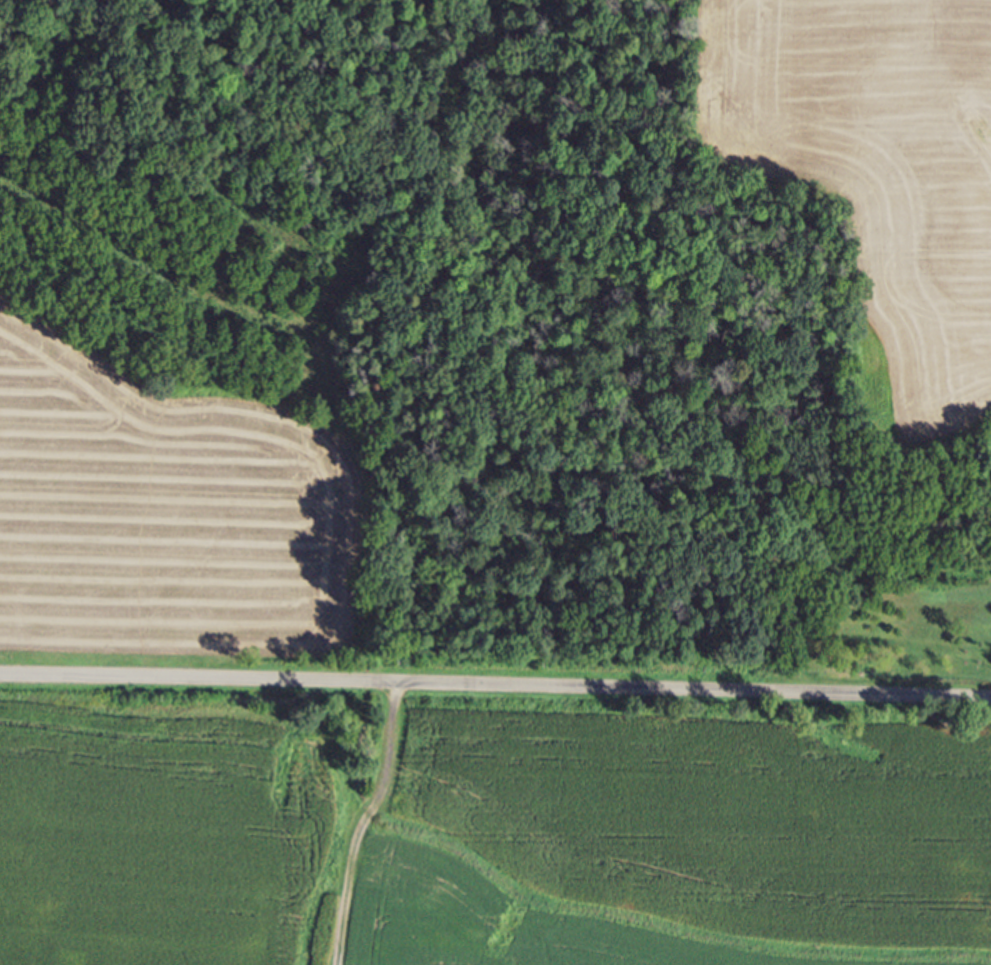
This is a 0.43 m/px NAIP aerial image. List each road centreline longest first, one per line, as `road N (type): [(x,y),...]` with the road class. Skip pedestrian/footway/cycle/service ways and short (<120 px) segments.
road 1 (residential): [(0,675),(990,697)]

